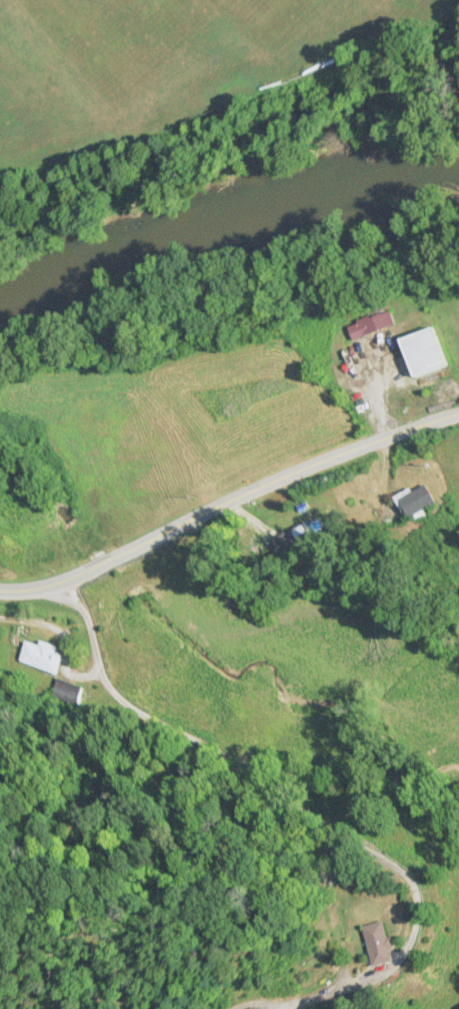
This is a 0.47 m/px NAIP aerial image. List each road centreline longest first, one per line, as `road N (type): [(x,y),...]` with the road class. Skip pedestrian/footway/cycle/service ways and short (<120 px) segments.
road 1 (residential): [(48,584),(84,621),(105,681),(130,705),(185,729),(388,867),(425,911),(427,933),(394,960)]
road 2 (tertiary): [(458,408),(233,488),(80,575),(48,584)]

